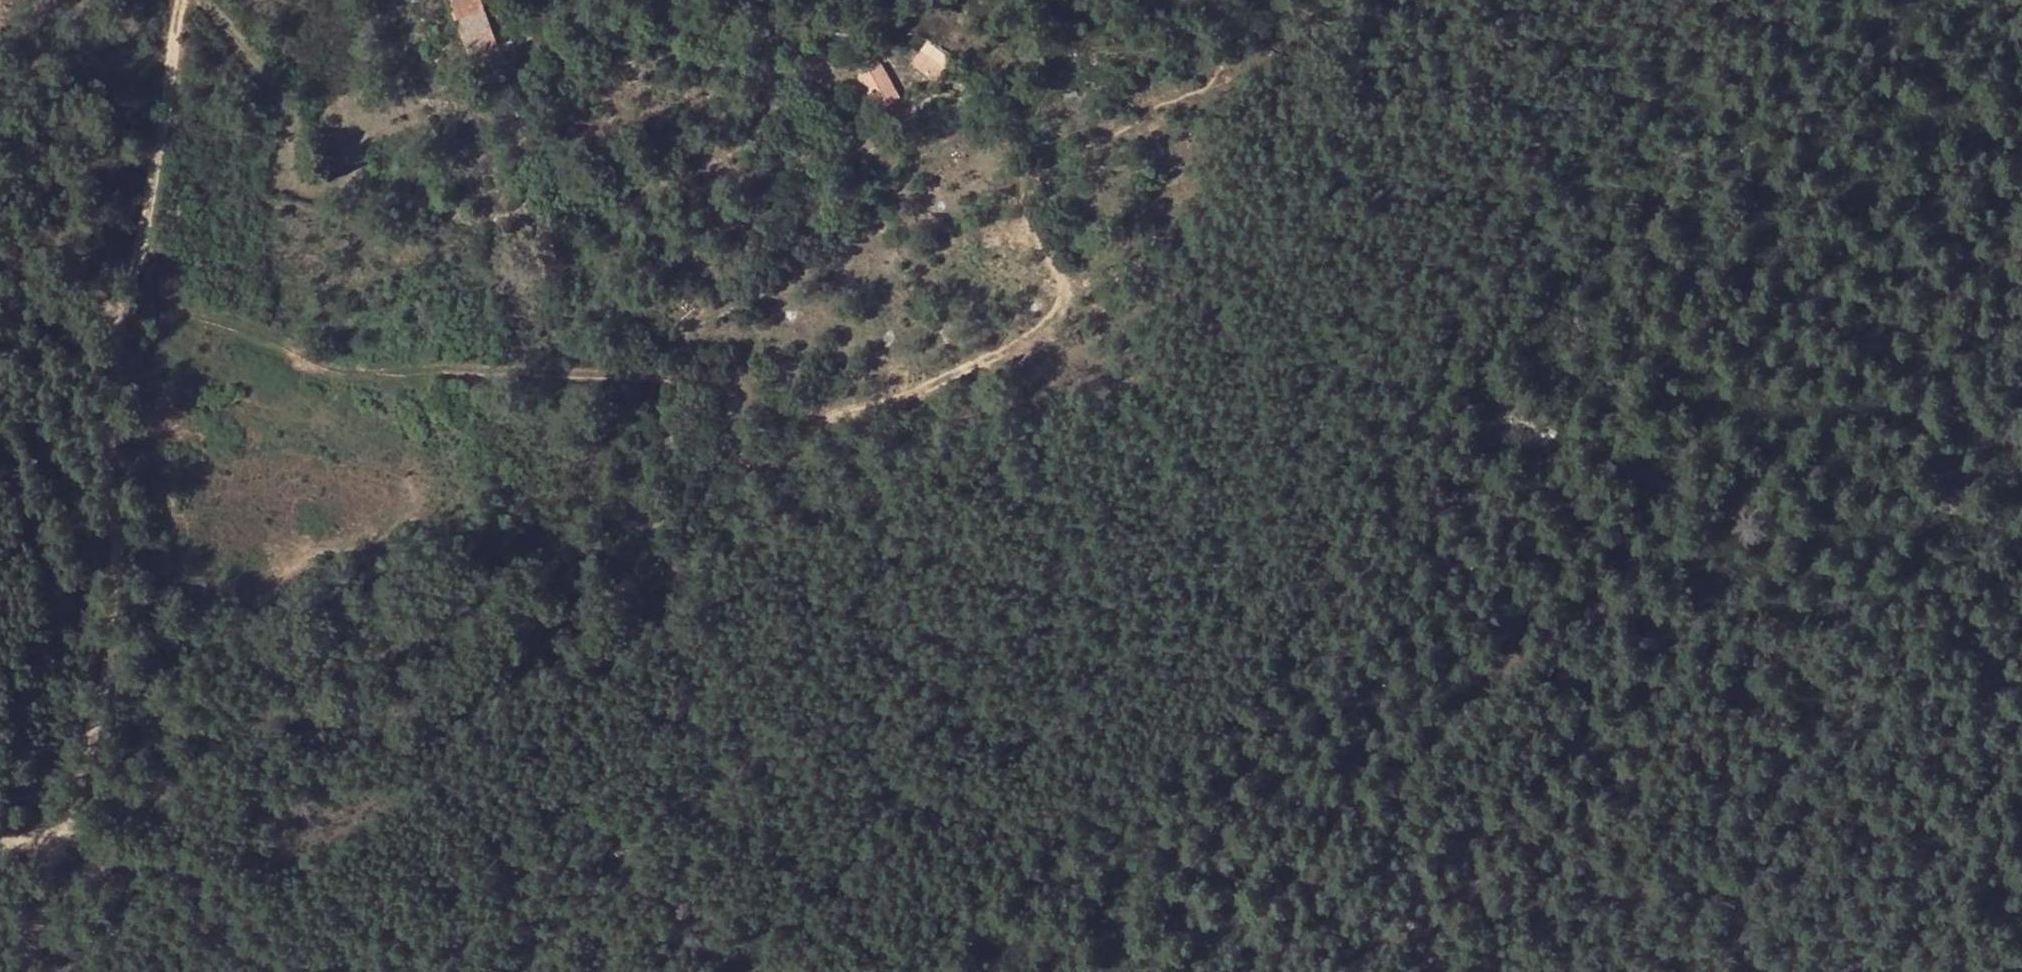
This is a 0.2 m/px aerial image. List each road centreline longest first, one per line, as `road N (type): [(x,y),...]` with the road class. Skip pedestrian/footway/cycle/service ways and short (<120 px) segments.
road 1 (track): [(5,971),(81,819),(117,436),(180,0)]

